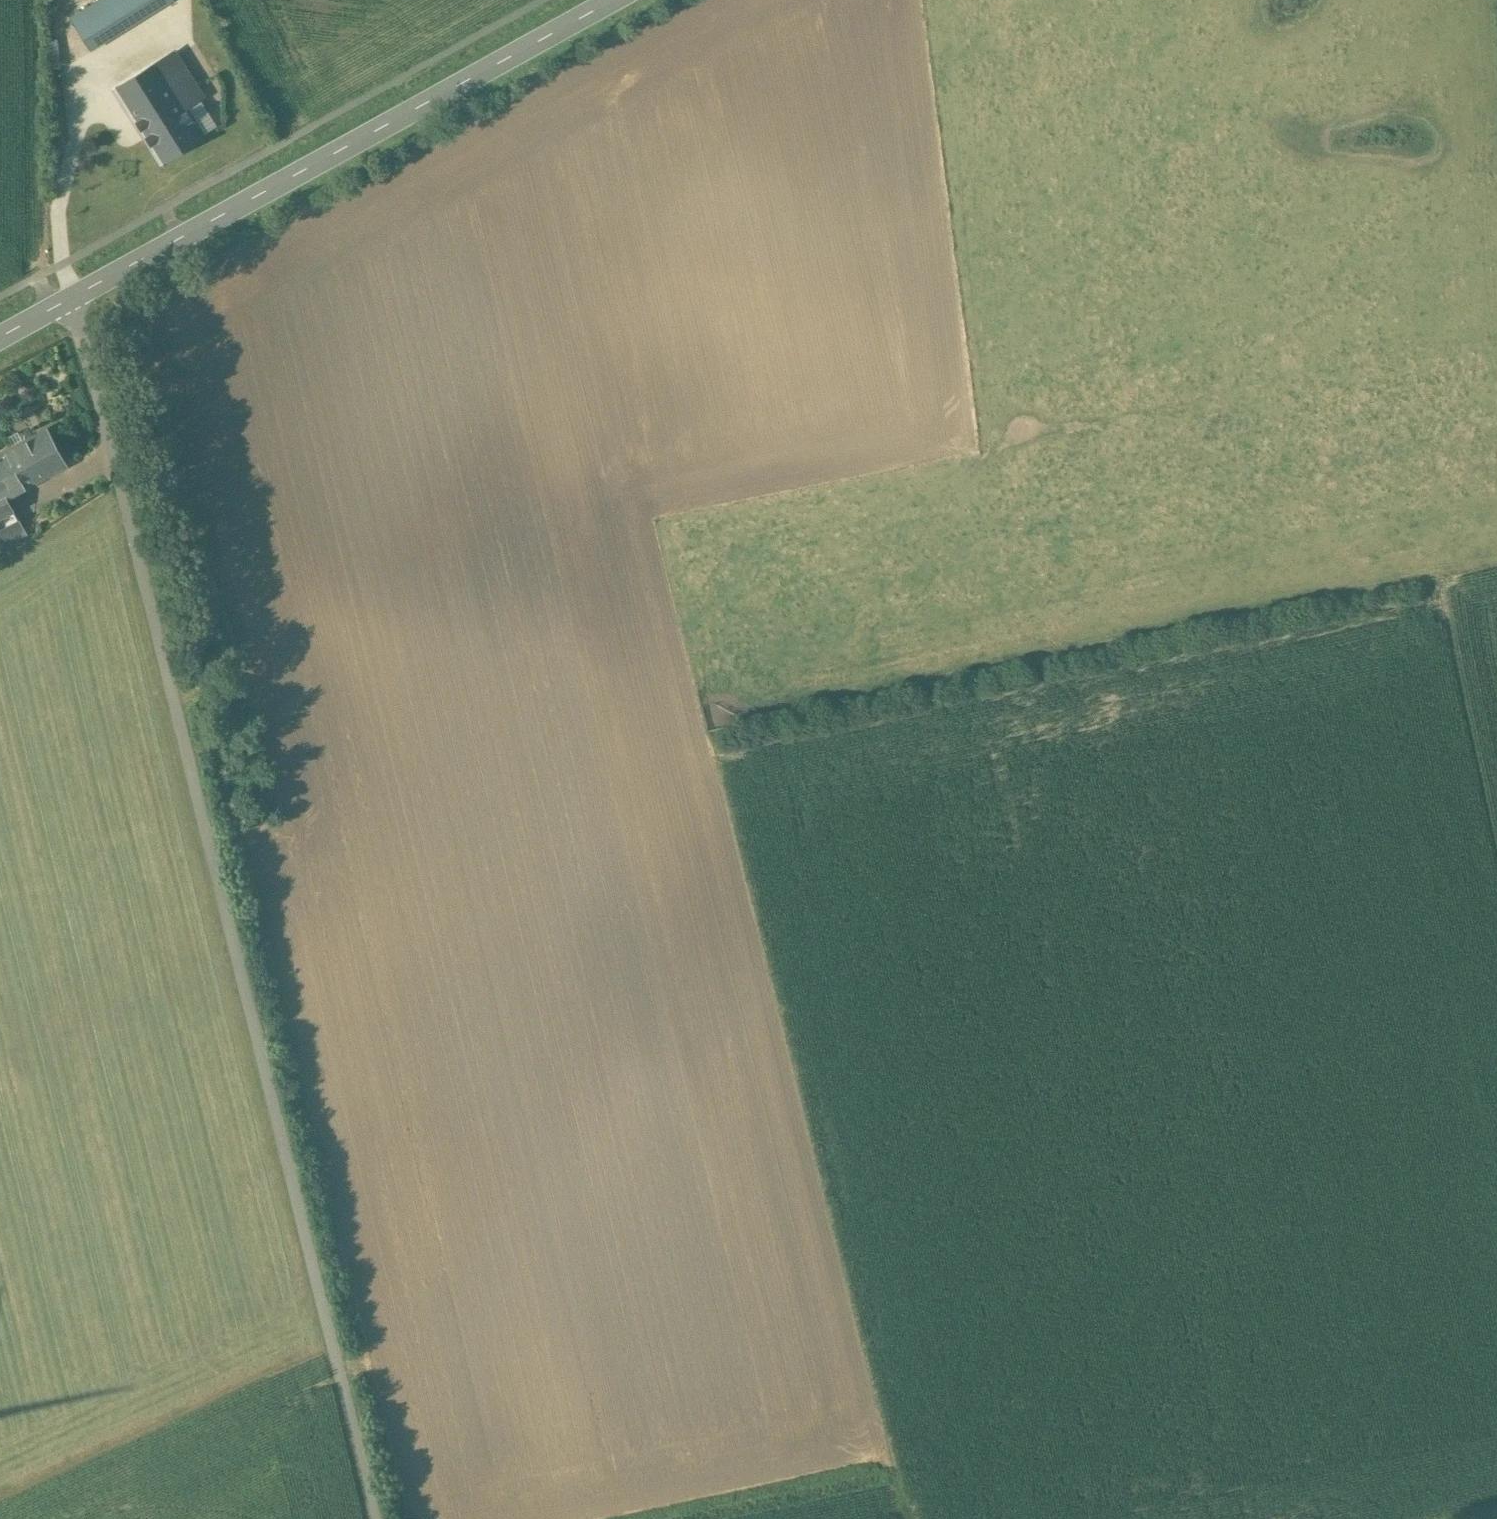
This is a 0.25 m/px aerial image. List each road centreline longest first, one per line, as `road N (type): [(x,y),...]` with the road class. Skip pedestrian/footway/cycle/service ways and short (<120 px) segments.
road 1 (unclassified): [(78,306),(379,1518)]
road 2 (tertiary): [(628,0),(78,306)]

